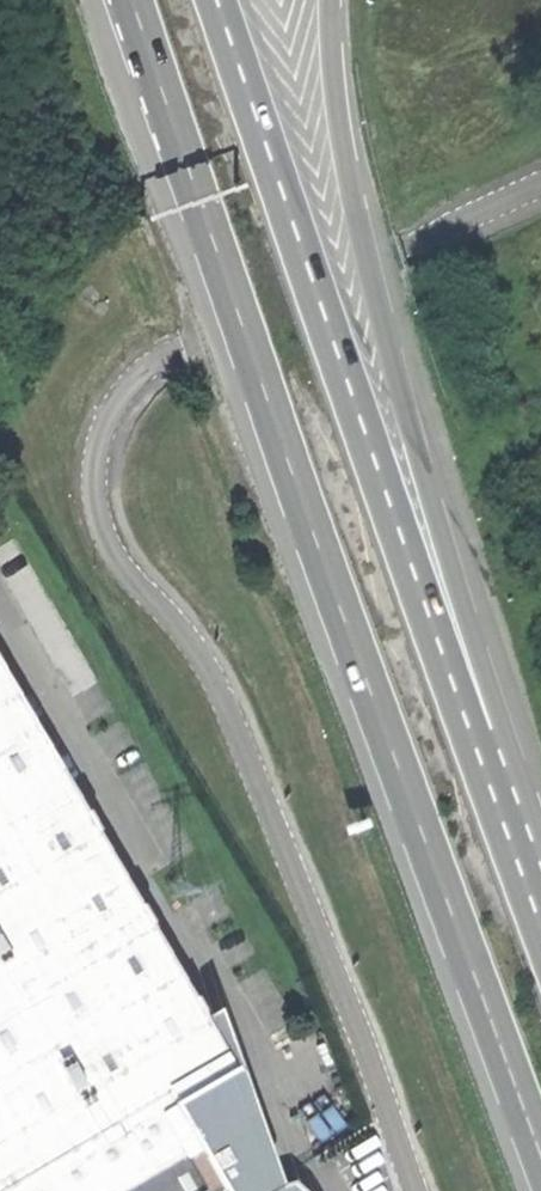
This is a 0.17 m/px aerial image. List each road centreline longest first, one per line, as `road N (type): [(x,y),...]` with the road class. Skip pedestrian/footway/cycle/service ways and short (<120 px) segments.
road 1 (trunk): [(134,0),(392,745),(540,1140)]
road 2 (trunk): [(540,929),(217,0)]

